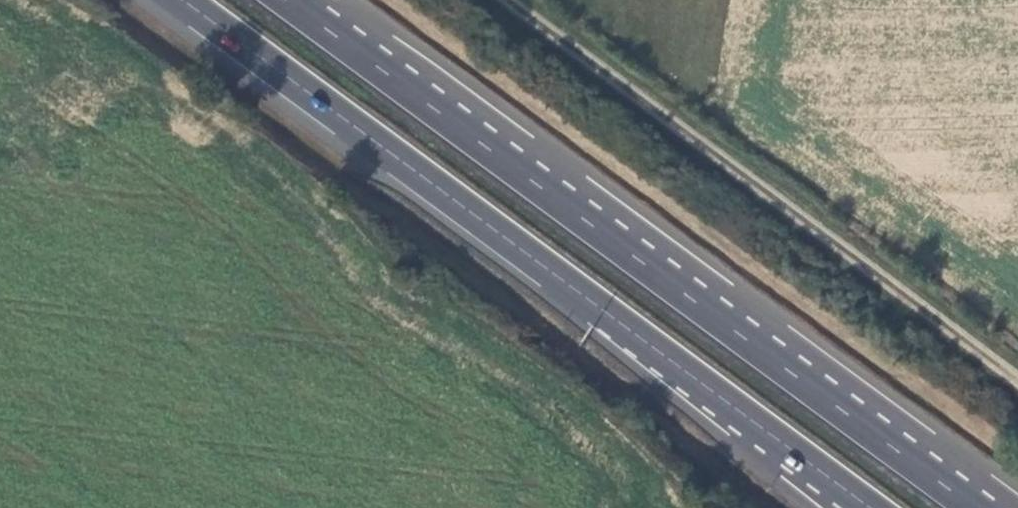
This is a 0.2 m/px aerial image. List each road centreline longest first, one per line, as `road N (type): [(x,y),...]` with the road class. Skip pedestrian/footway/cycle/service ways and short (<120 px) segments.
road 1 (trunk): [(187,0),(823,470)]
road 2 (track): [(507,0),(1017,378)]
road 3 (trunk): [(1011,507),(562,202)]
road 4 (trunk): [(973,507),(562,202)]
road 5 (trunk): [(562,202),(286,0)]

